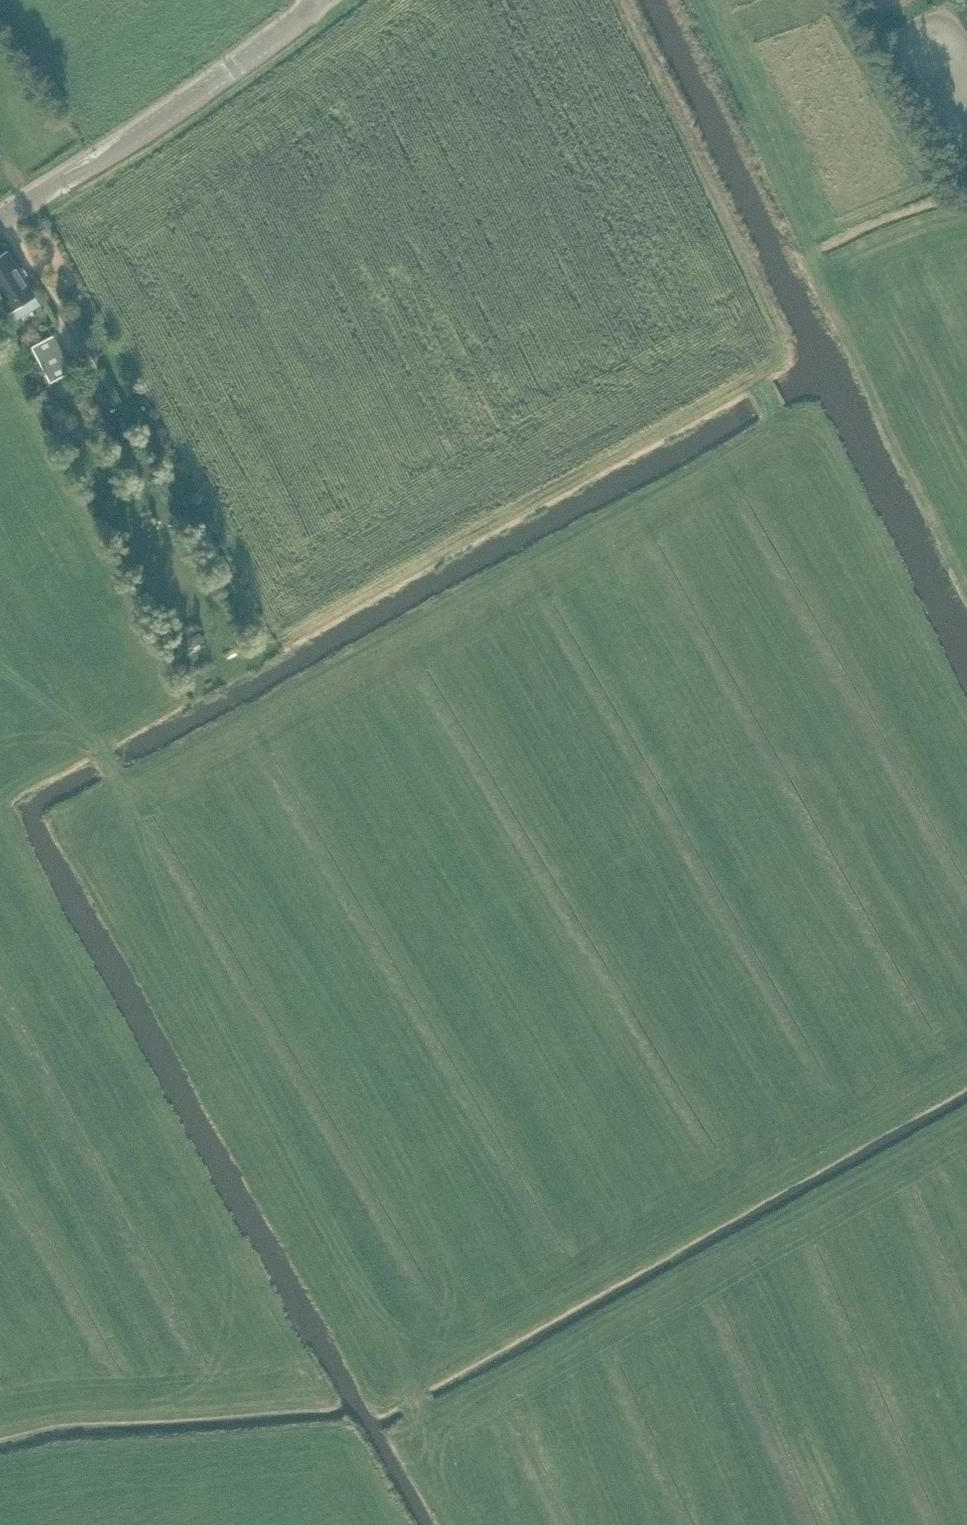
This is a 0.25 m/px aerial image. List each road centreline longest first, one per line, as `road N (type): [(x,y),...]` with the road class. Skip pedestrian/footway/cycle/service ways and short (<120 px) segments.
road 1 (secondary): [(0,219),(233,68),(315,0)]

